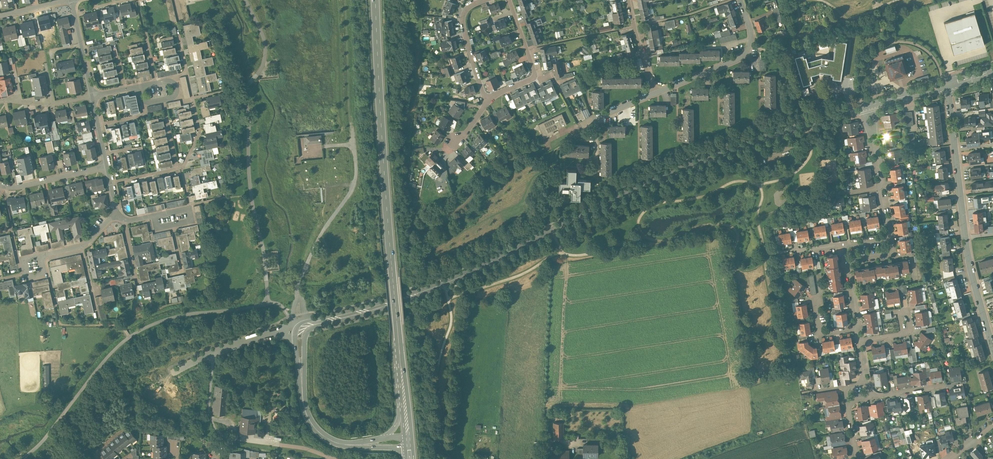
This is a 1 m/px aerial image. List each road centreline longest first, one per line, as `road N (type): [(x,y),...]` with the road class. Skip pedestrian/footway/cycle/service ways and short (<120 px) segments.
road 1 (tertiary): [(867,106),(675,171),(443,284),(303,327)]
road 2 (primary): [(376,0),(404,403)]
road 3 (residential): [(992,343),(969,261),(946,85)]
road 4 (track): [(298,293),(320,236),(355,181),(352,128)]
road 5 (residential): [(740,0),(753,37),(747,52),(655,93)]
road 6 (secondary): [(303,327),(310,420),(334,441),(362,444)]
road 7 (unclassified): [(170,373),(260,336),(303,327)]
road 8 (residential): [(509,0),(535,74),(488,100)]

